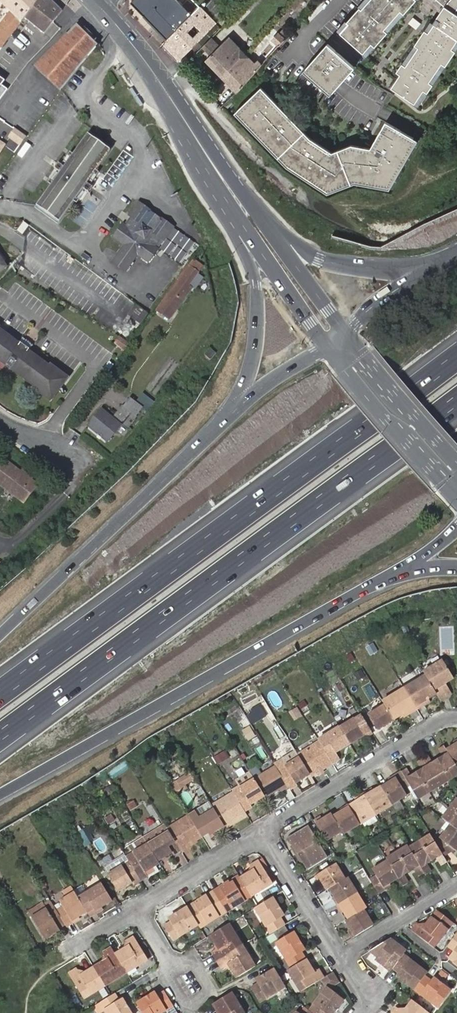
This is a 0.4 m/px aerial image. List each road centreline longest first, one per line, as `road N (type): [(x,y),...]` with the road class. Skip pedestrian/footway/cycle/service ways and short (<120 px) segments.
road 1 (motorway): [(0,737),(456,400)]
road 2 (motorway): [(456,358),(0,693)]
road 3 (motorway): [(0,795),(395,574)]
road 4 (residential): [(0,206),(71,242),(93,236),(142,166),(132,138),(90,95),(130,41)]
road 5 (motorway): [(220,425),(0,636)]
road 6 (motorway): [(206,169),(248,260),(258,307),(250,372),(220,425)]
road 7 (residential): [(261,832),(456,718)]
road 8 (primary): [(206,169),(327,347)]
road 9 (motorway): [(456,254),(406,269),(339,264),(266,221)]
road 10 (primary): [(327,347),(456,496)]
road 11 (primary): [(456,463),(345,334)]
road 12 (residential): [(340,959),(261,832)]
road 13 (primary): [(266,221),(175,104)]
road 14 (residential): [(261,832),(139,910)]
road 15 (primary): [(345,334),(266,221)]
road 16 (residential): [(456,886),(340,959)]
road 17 (motorway): [(456,255),(382,300),(345,334)]
road 18 (motorway): [(327,347),(220,425)]
road 19 (residential): [(168,960),(183,1001),(196,1005),(208,986),(194,964),(176,962)]

